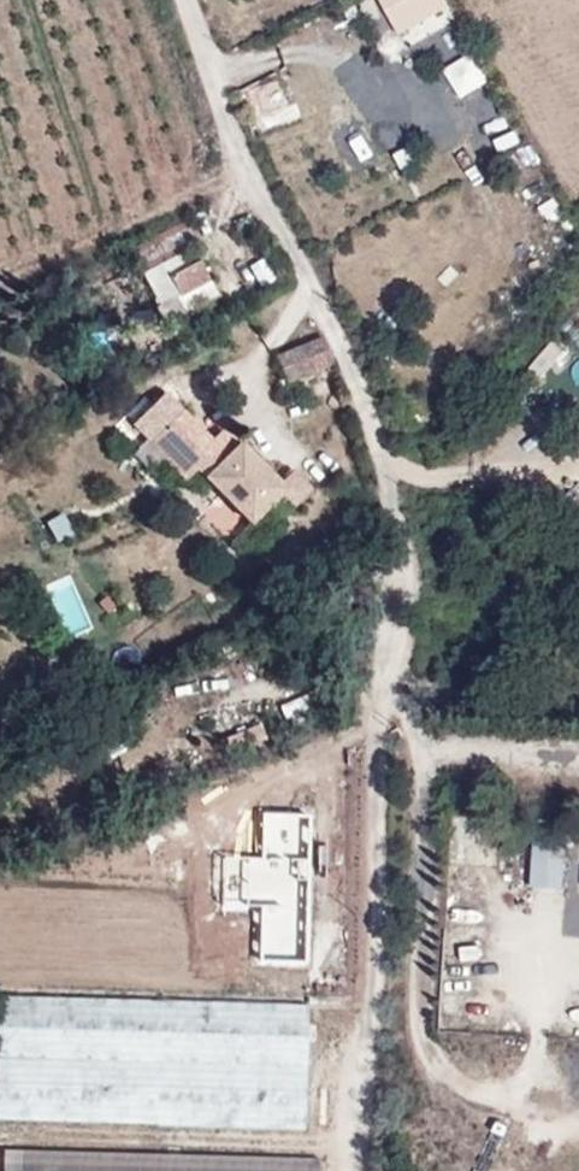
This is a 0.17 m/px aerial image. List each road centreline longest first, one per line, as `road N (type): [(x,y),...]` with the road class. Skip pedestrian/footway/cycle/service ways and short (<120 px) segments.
road 1 (track): [(174,0),(231,137),(384,419),(404,523),(367,1170)]
road 2 (track): [(313,287),(253,367),(256,405),(291,453)]
road 3 (track): [(389,686),(578,697)]

